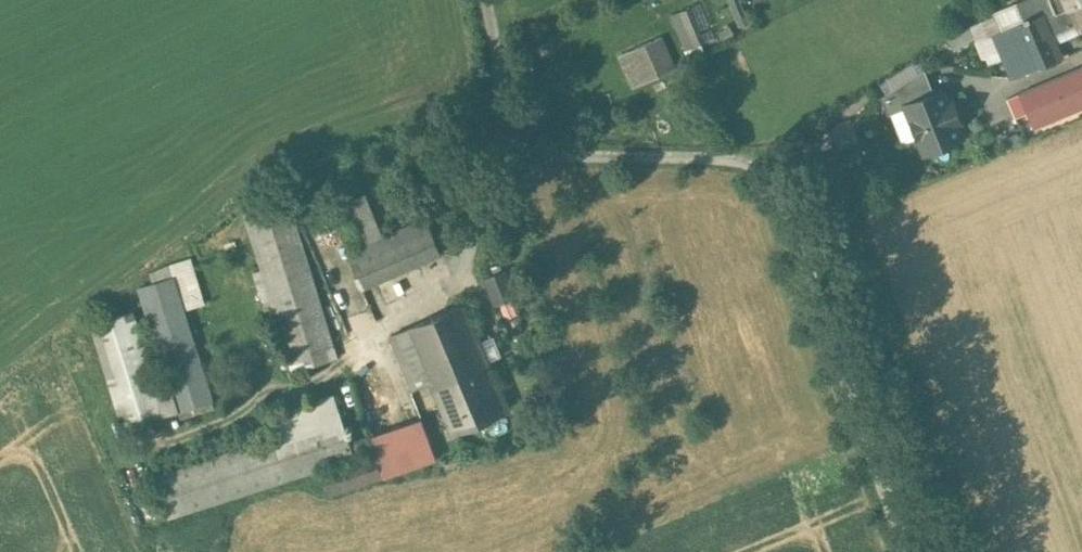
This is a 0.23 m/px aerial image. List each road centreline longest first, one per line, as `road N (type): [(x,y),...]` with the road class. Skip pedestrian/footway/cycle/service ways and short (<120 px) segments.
road 1 (residential): [(1081,57),(968,104)]

